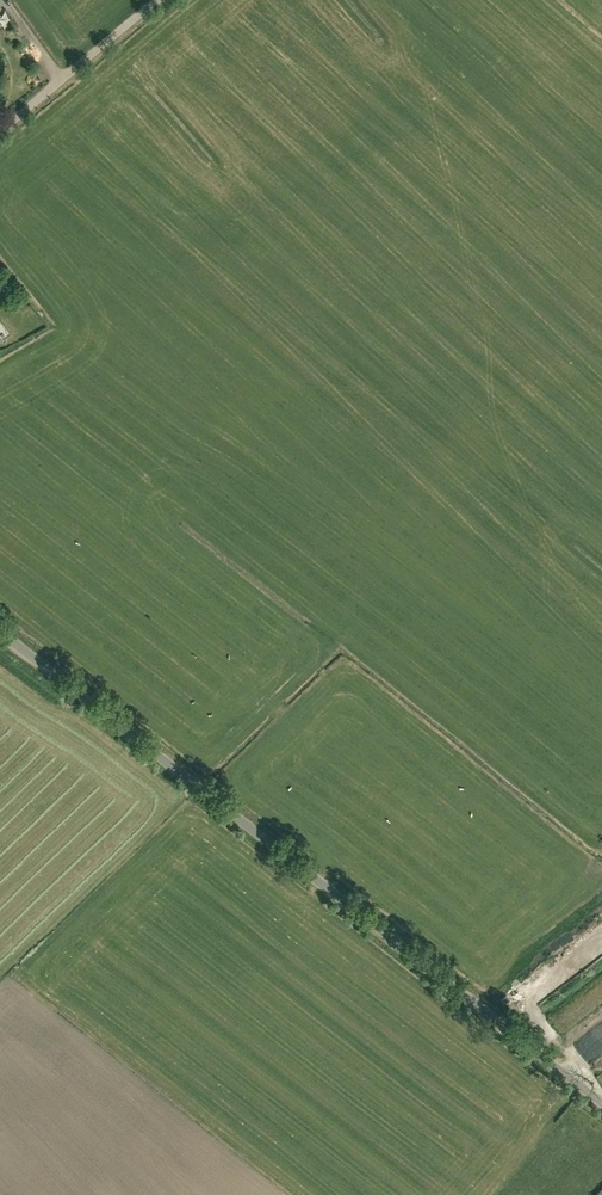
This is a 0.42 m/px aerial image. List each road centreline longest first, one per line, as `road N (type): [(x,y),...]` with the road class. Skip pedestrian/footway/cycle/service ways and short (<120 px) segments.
road 1 (unclassified): [(601,1099),(0,628)]

